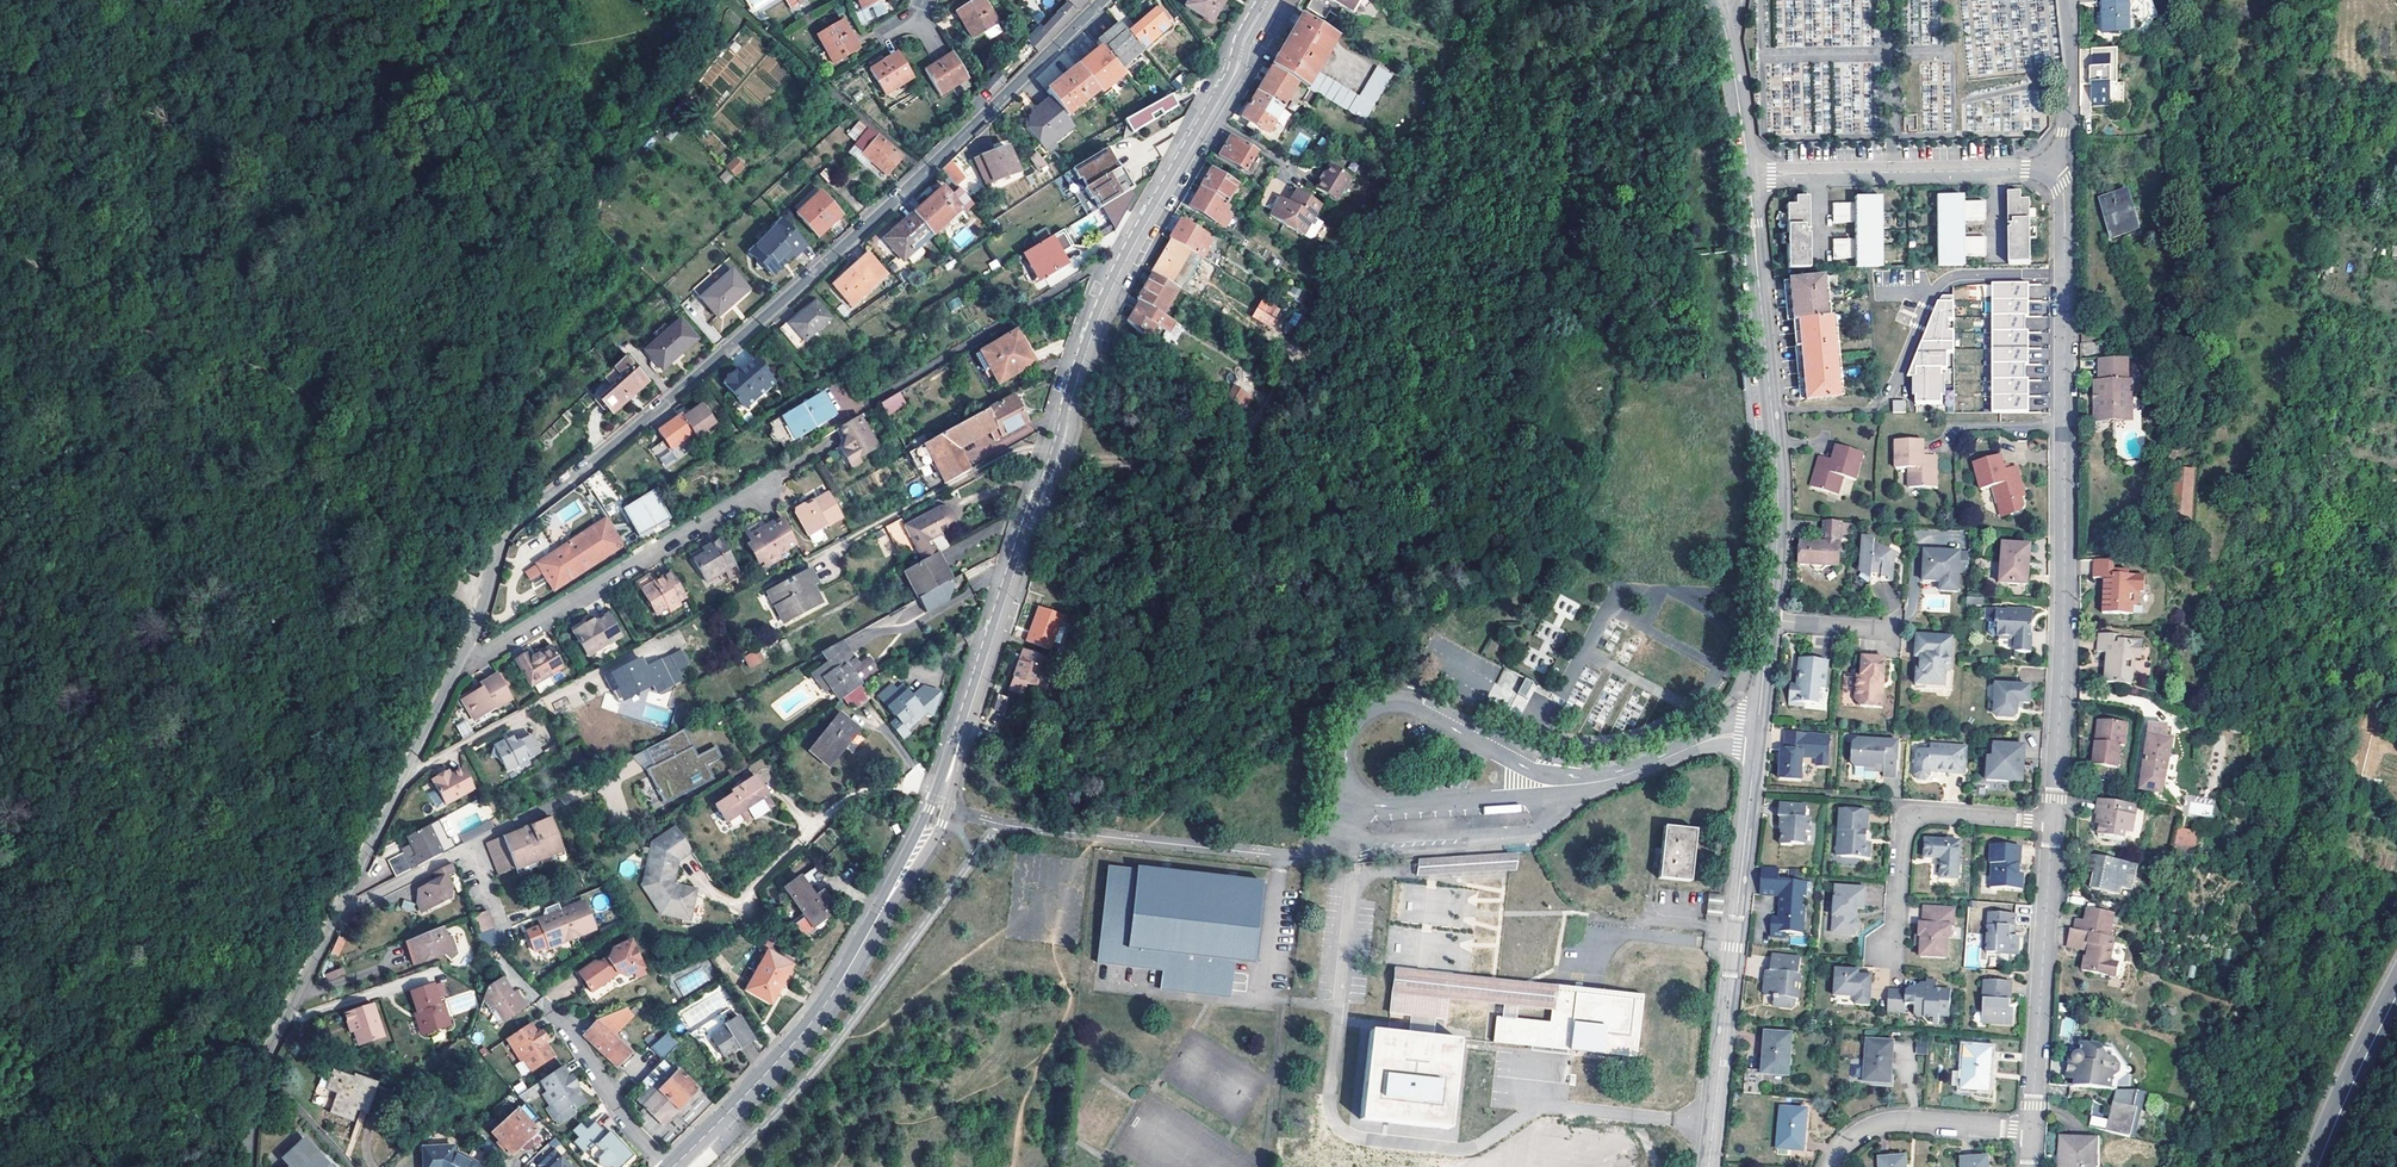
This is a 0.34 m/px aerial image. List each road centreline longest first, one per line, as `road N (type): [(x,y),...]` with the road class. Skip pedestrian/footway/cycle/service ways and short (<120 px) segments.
road 1 (residential): [(1102,0),(780,303),(507,525),(462,654)]
road 2 (tertiary): [(1268,0),(1094,327),(1068,428),(941,800)]
road 3 (residential): [(2052,822),(2065,609),(2065,224),(2060,187),(2048,169)]
road 4 (track): [(0,238),(91,311),(272,378),(343,447),(404,571),(459,591)]
road 5 (track): [(499,530),(508,459),(498,373),(478,307),(379,126),(387,73),(422,0)]
road 6 (residential): [(462,654),(259,1066),(249,1166)]
road 7 (residential): [(1748,174),(1778,486),(1769,620)]
road 8 (residential): [(1756,737),(1709,1166)]
road 9 (tertiary): [(912,860),(822,1009),(673,1166)]
road 10 (residential): [(780,476),(475,659),(462,654)]
road 11 (residential): [(2031,1130),(2052,822)]
road 12 (residential): [(2048,169),(1748,174)]
road 13 (residential): [(1554,786),(1425,712),(1385,705),(1368,712),(1345,741),(1352,788)]
road 14 (residential): [(2052,822),(1920,813),(1908,819),(1885,948)]
road 15 (residential): [(1830,1166),(1847,1142),(1882,1123),(2031,1130)]
road 16 (residential): [(1756,737),(1723,736),(1618,777),(1554,786)]
road 17 (residential): [(1352,788),(1376,805),(1514,799),(1554,786)]
road 18 (secondary): [(2312,1166),(2396,986)]
road 19 (residential): [(1717,1),(1748,174)]
road 20 (residential): [(668,1166),(626,1121),(568,1024)]
road 21 (residential): [(2048,169),(2069,88),(2064,0)]
road 22 (residential): [(1769,620),(1901,629)]

